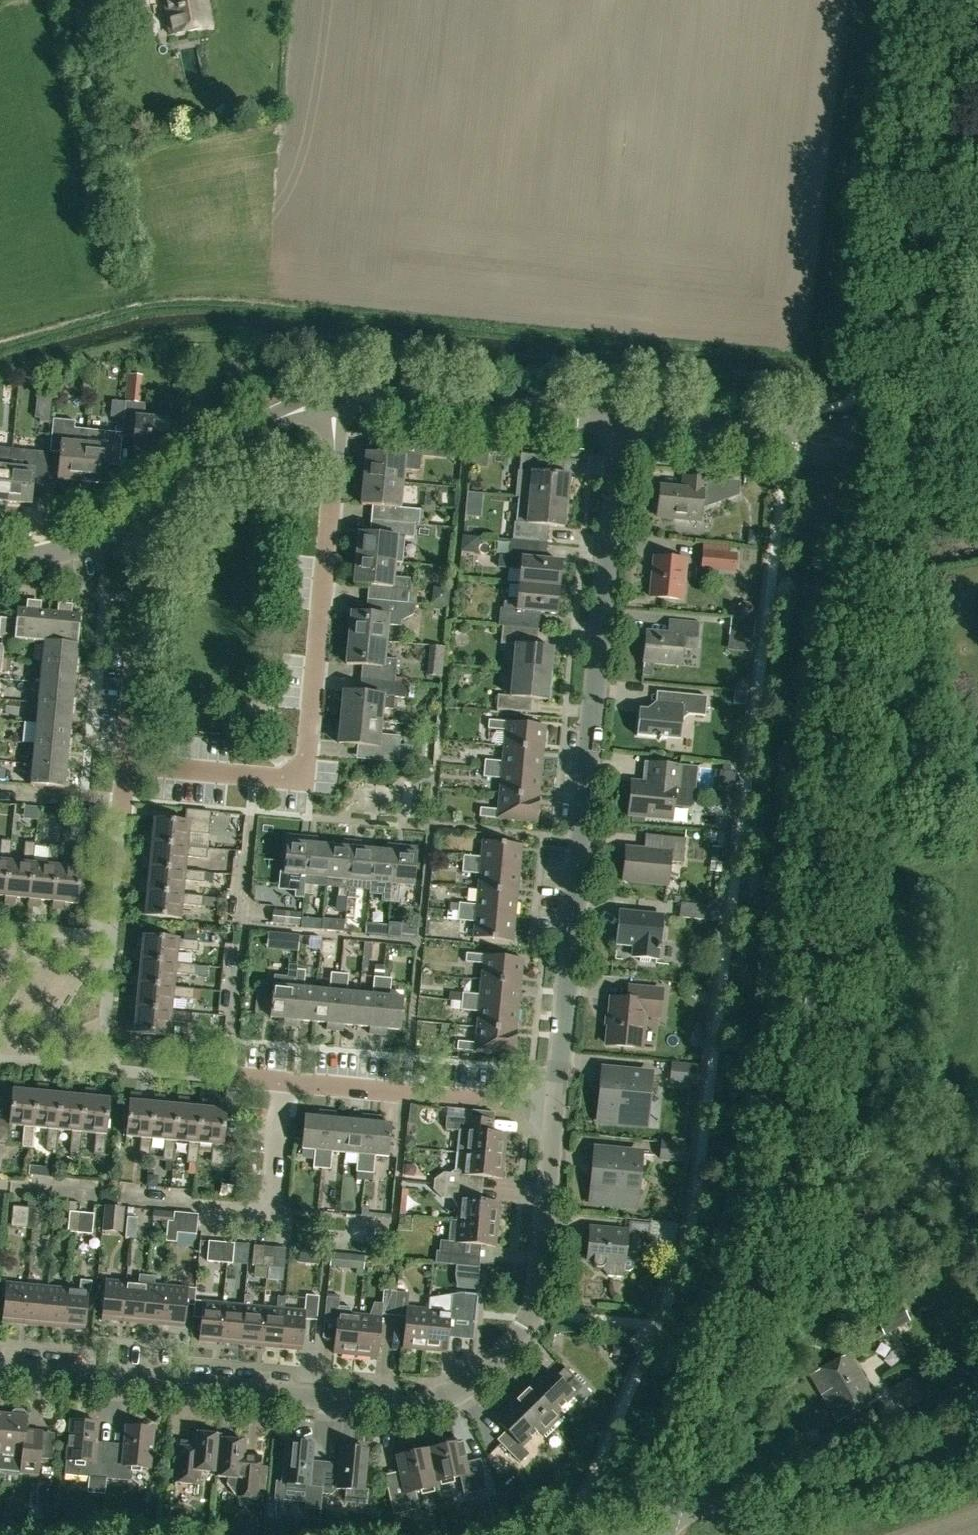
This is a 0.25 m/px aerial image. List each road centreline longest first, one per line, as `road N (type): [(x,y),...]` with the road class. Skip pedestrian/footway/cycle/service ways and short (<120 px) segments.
road 1 (tertiary): [(676,1499),(774,1254),(875,447)]
road 2 (residential): [(0,1369),(408,1405),(467,1384),(534,1314),(555,1108)]
road 3 (residential): [(555,1108),(623,422)]
road 4 (tertiary): [(875,447),(931,0)]
road 5 (residential): [(253,777),(292,777),(306,754),(340,401)]
road 6 (unclassified): [(977,1417),(719,1503),(676,1499)]
road 7 (residential): [(623,422),(405,399),(340,401)]
road 8 (residential): [(119,1199),(256,1216),(275,1207),(286,1083)]
road 9 (residential): [(555,1108),(286,1083)]
road 10 (residential): [(875,447),(623,422)]
road 11 (residential): [(126,766),(141,522)]
road 12 (residential): [(340,401),(248,430),(141,522)]
road 13 (residential): [(141,522),(0,568)]
road 14 (residential): [(253,777),(126,766)]
road 15 (residential): [(228,1076),(239,949)]
road 16 (residential): [(244,904),(253,777)]

